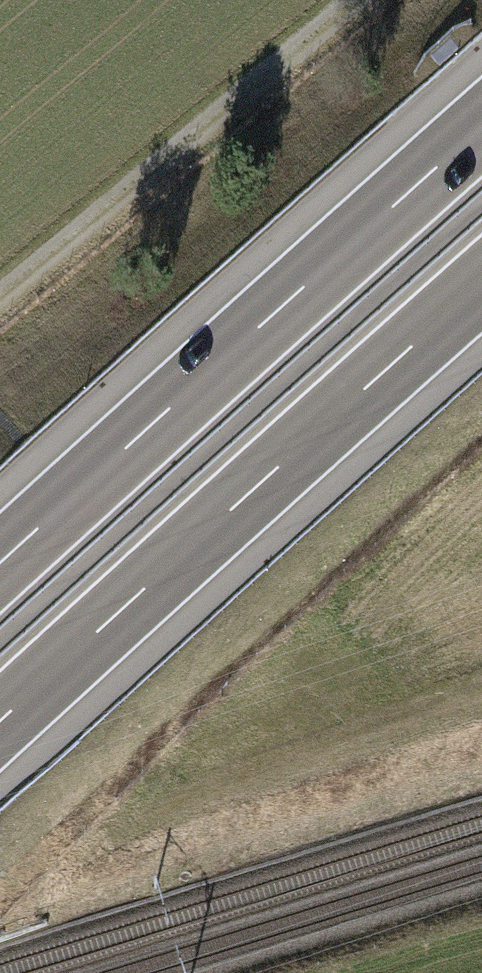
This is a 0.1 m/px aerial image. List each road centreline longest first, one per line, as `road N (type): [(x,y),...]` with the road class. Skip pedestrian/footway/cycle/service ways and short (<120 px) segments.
road 1 (motorway): [(0,721),(481,284)]
road 2 (motorway): [(481,127),(0,563)]
road 3 (track): [(348,0),(0,286)]
road 4 (track): [(481,690),(158,803)]

